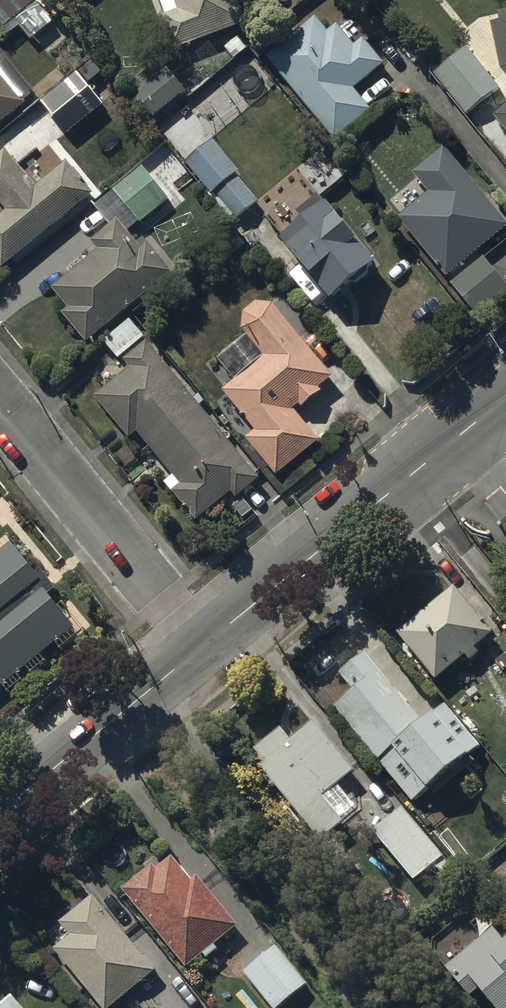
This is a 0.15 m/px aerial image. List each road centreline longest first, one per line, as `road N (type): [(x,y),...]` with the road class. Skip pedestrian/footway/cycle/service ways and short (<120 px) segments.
road 1 (tertiary): [(505,398),(204,647)]
road 2 (residential): [(0,399),(204,647)]
road 3 (tertiary): [(204,647),(0,815)]

